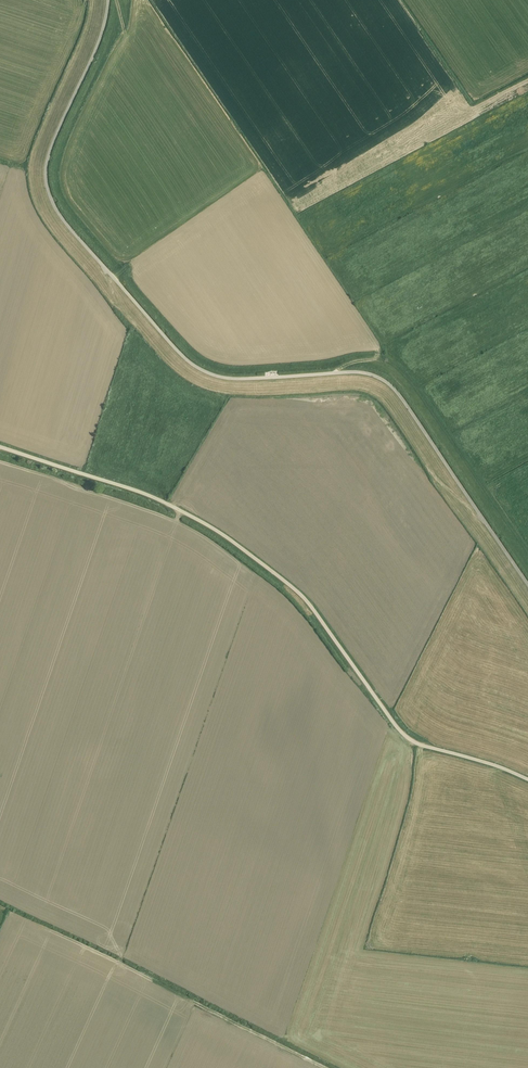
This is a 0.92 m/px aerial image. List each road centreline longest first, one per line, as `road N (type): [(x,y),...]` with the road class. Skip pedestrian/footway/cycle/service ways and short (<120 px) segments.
road 1 (unclassified): [(527,585),(389,384),(360,373),(241,379),(206,372),(182,356),(60,216),(47,186),(47,159),(108,0)]
road 2 (unclassified): [(527,780),(401,733),(299,593),(208,527),(134,490),(0,446)]
road 3 (track): [(326,1067),(176,993)]

